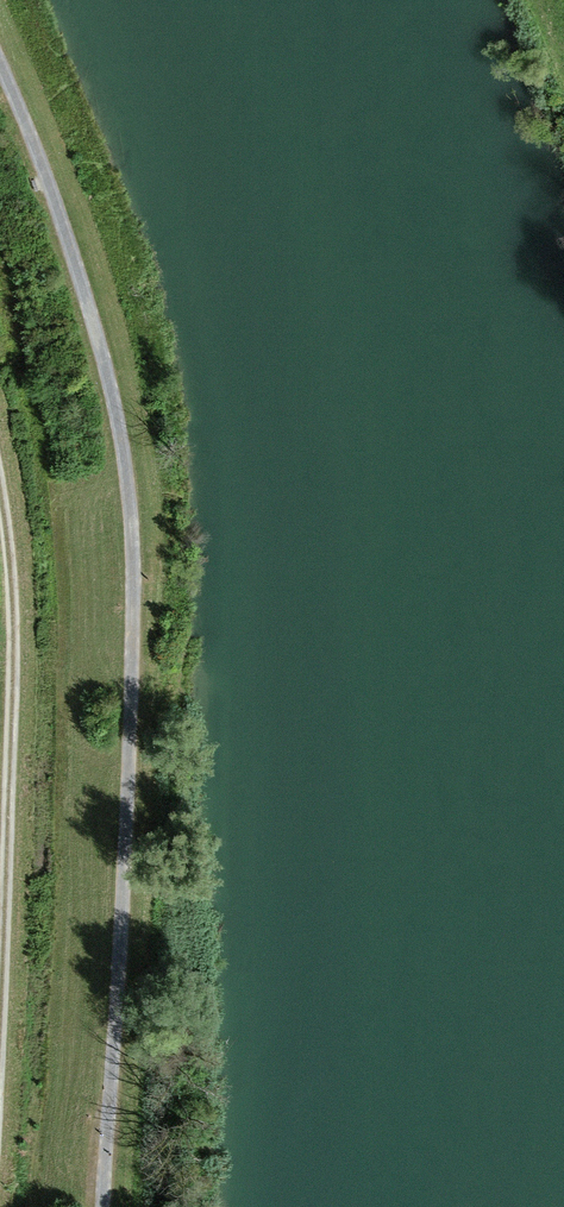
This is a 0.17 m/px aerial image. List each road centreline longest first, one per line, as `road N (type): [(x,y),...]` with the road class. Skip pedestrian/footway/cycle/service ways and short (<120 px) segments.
road 1 (track): [(115,1206),(146,583),(136,445),(81,247),(0,51)]
road 2 (track): [(0,504),(12,579),(0,954)]

